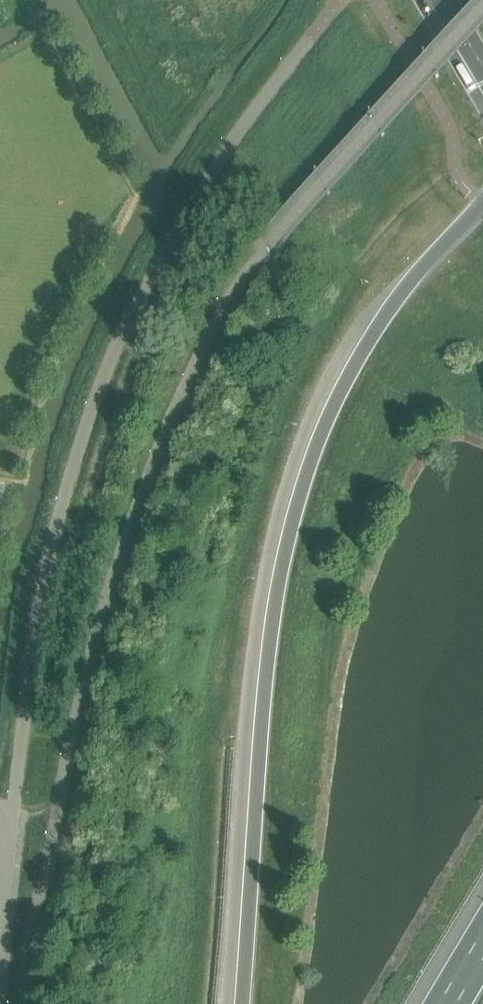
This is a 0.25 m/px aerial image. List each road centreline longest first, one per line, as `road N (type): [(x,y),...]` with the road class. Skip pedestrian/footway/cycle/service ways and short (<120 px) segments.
road 1 (motorway): [(482,206),(407,285),(364,349),(311,468),(272,652),(245,1003)]

